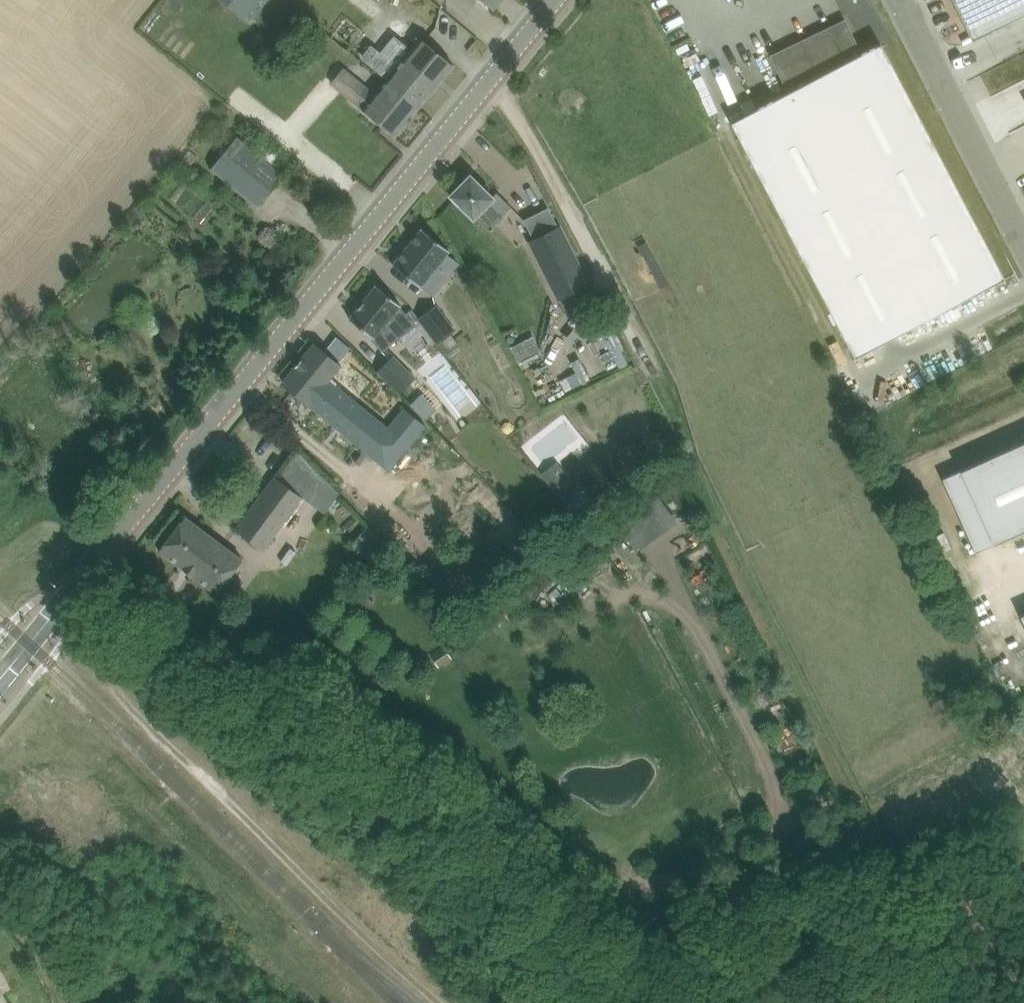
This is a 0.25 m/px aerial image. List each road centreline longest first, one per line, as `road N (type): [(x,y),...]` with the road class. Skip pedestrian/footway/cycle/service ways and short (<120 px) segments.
road 1 (secondary): [(0,681),(557,0)]
road 2 (track): [(653,1002),(512,886),(93,571)]
road 3 (track): [(133,596),(103,642),(115,693),(438,1002)]
road 4 (unclassified): [(1023,241),(899,0)]
road 5 (track): [(855,780),(940,1002)]

